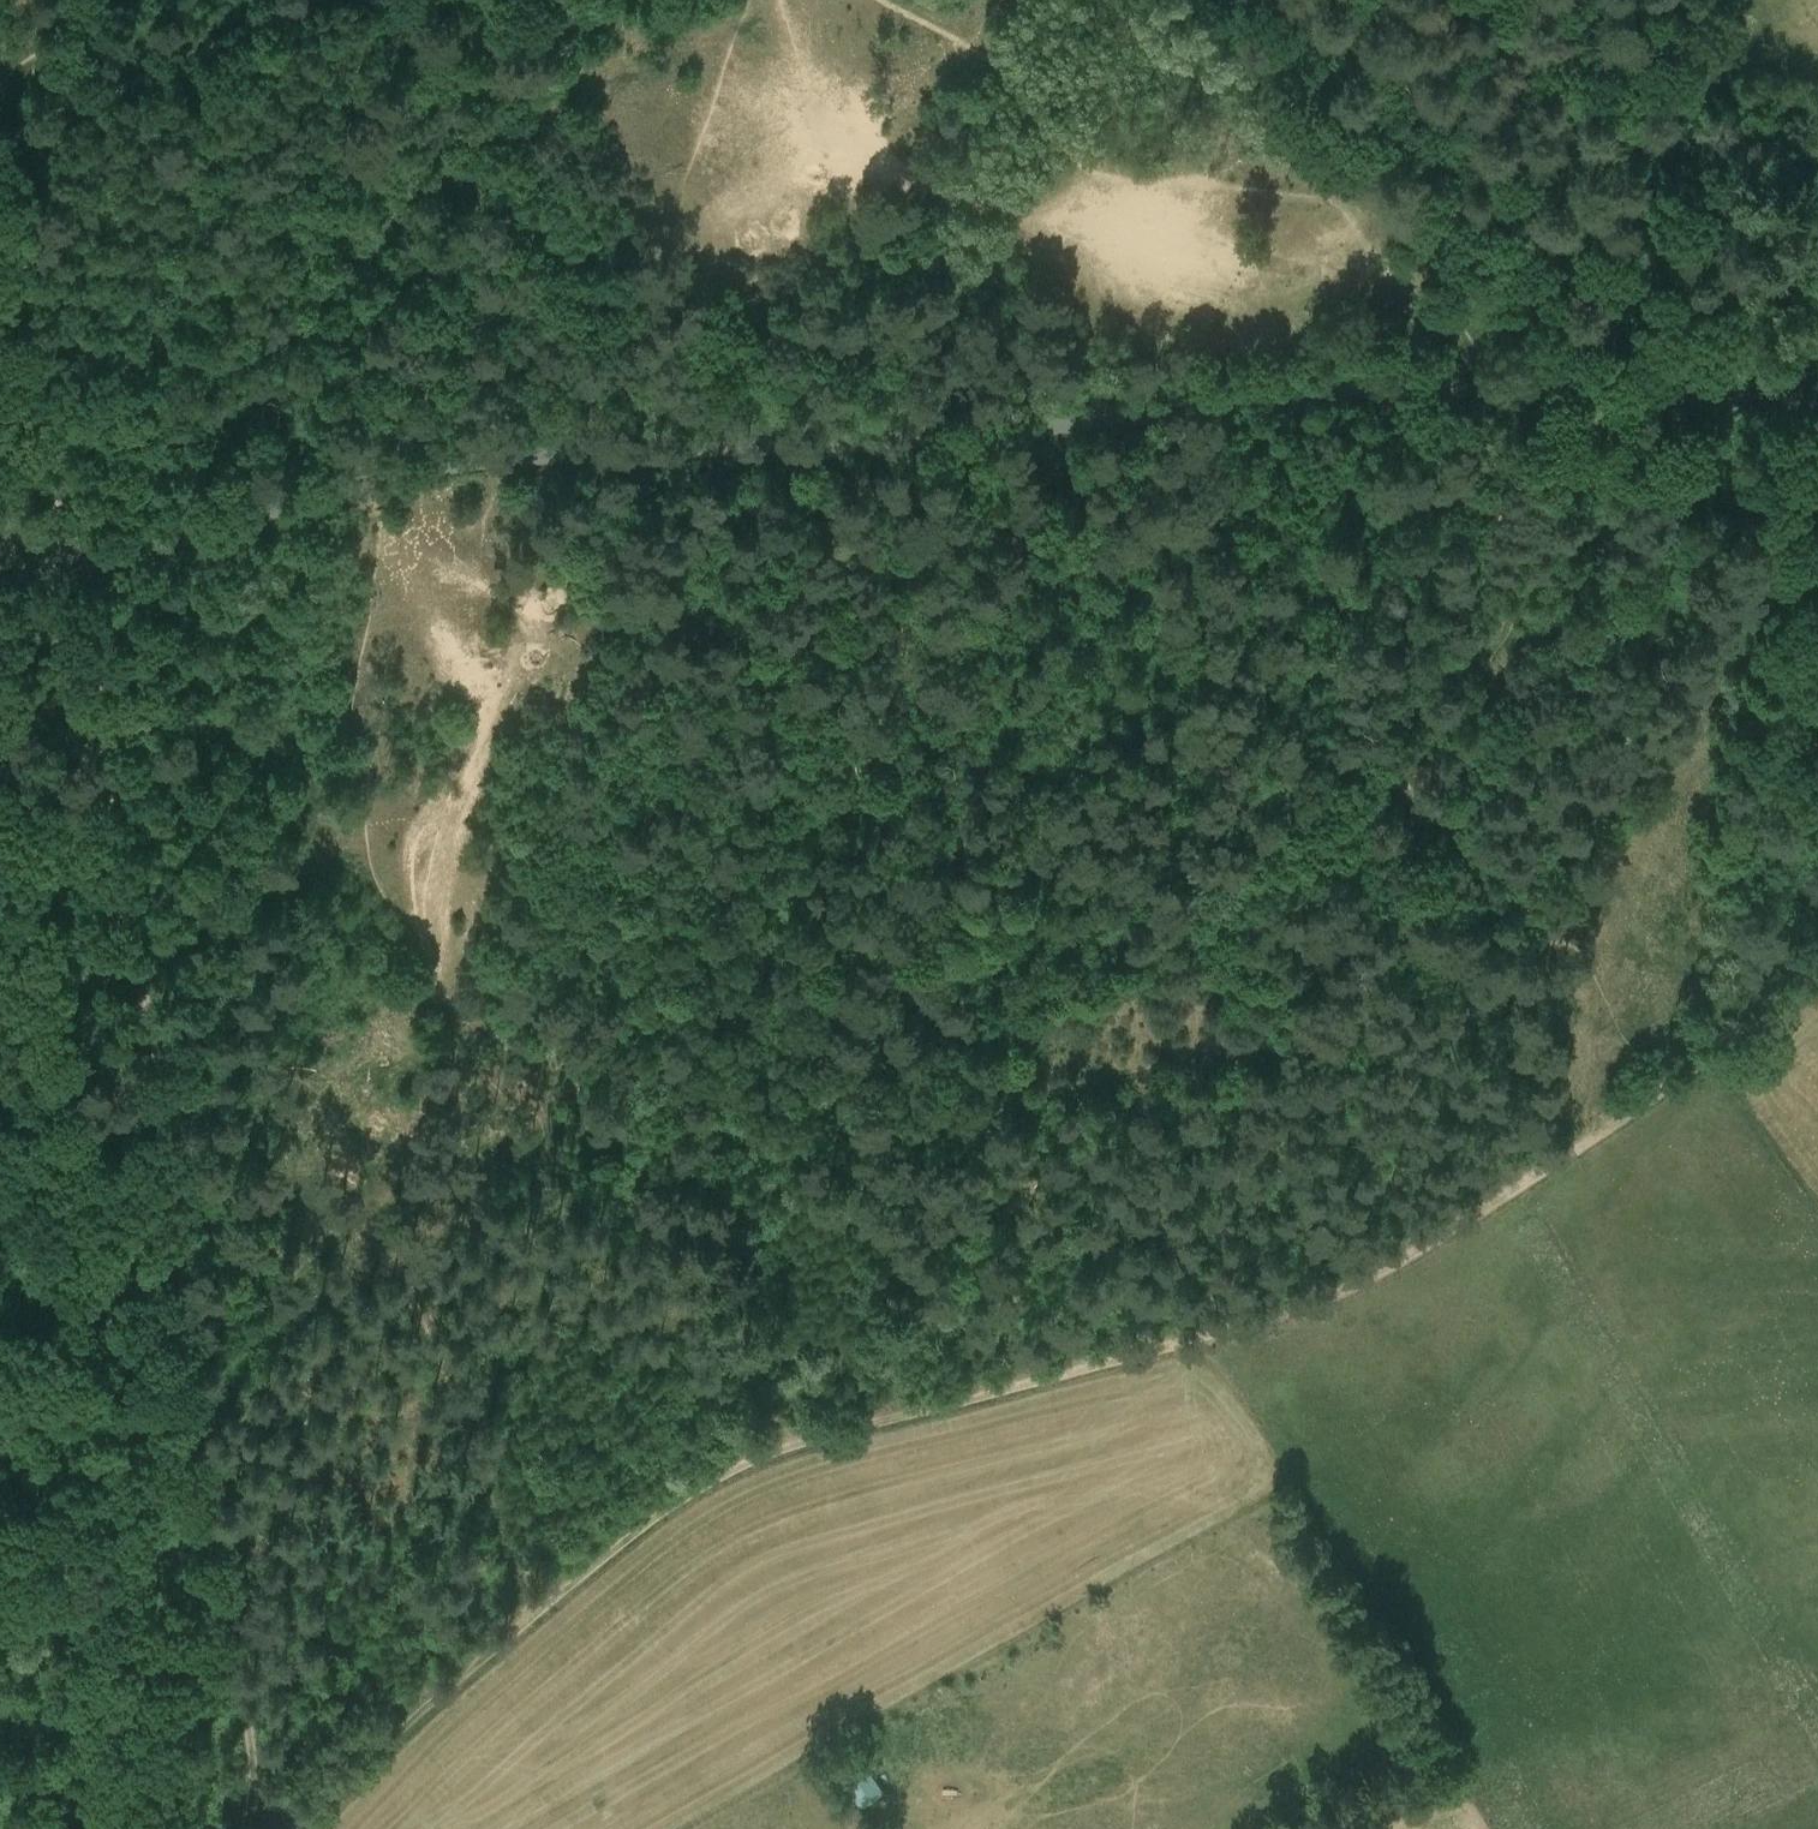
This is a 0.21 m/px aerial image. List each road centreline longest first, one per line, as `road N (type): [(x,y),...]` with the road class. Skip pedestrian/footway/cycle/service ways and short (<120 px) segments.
road 1 (unclassified): [(0,584),(351,488),(539,457),(929,422),(1445,394),(1817,399)]
road 2 (track): [(306,1828),(545,1599),(666,1499),(748,1451),(1293,1314),(1416,1259),(1579,1143),(1817,995)]
road 3 (track): [(248,1828),(255,1771),(152,1022),(108,804),(95,659),(70,570)]

